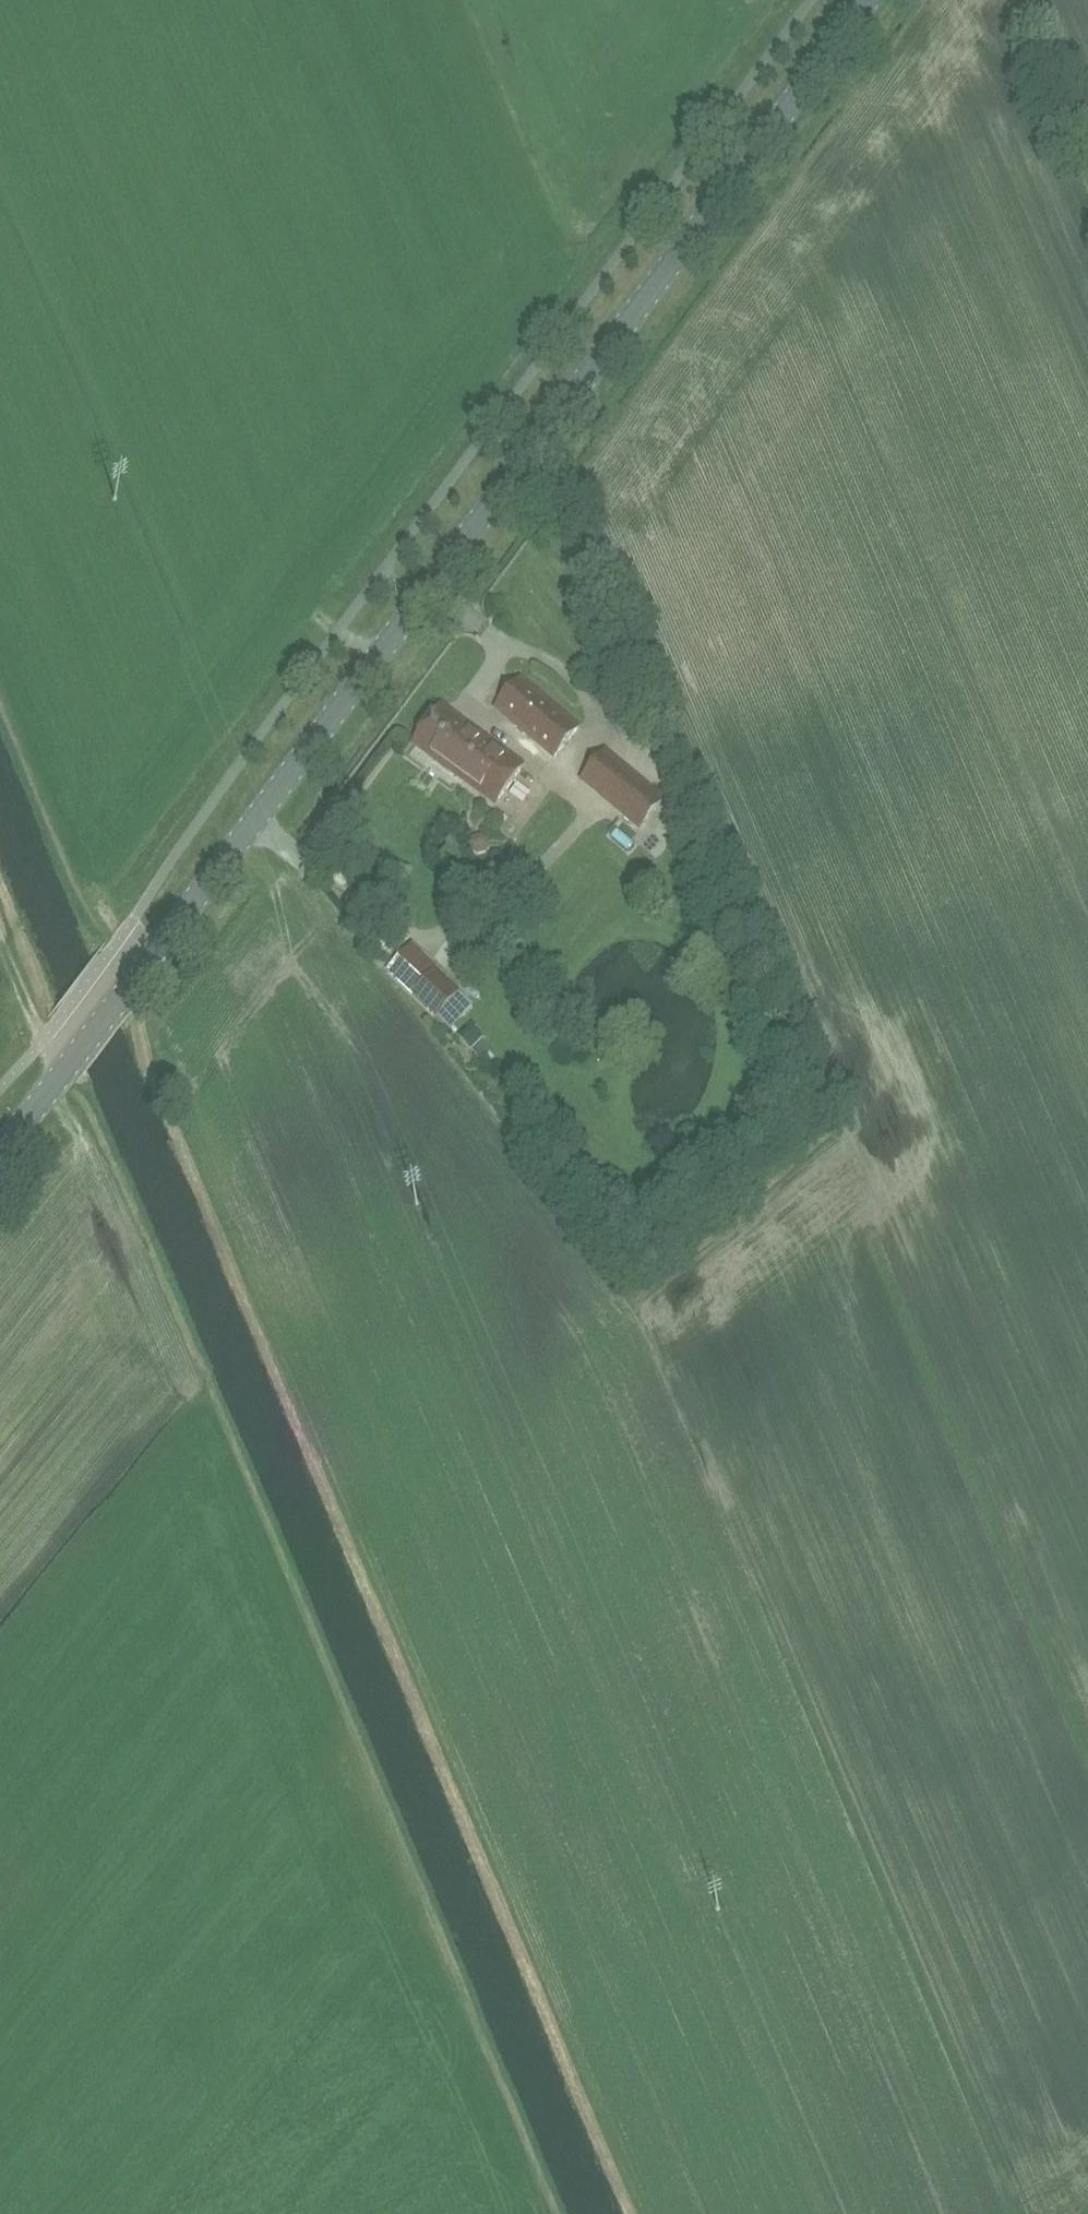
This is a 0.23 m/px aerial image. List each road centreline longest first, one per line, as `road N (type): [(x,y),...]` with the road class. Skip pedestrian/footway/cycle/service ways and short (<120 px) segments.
road 1 (secondary): [(0,1152),(270,804),(868,0)]

